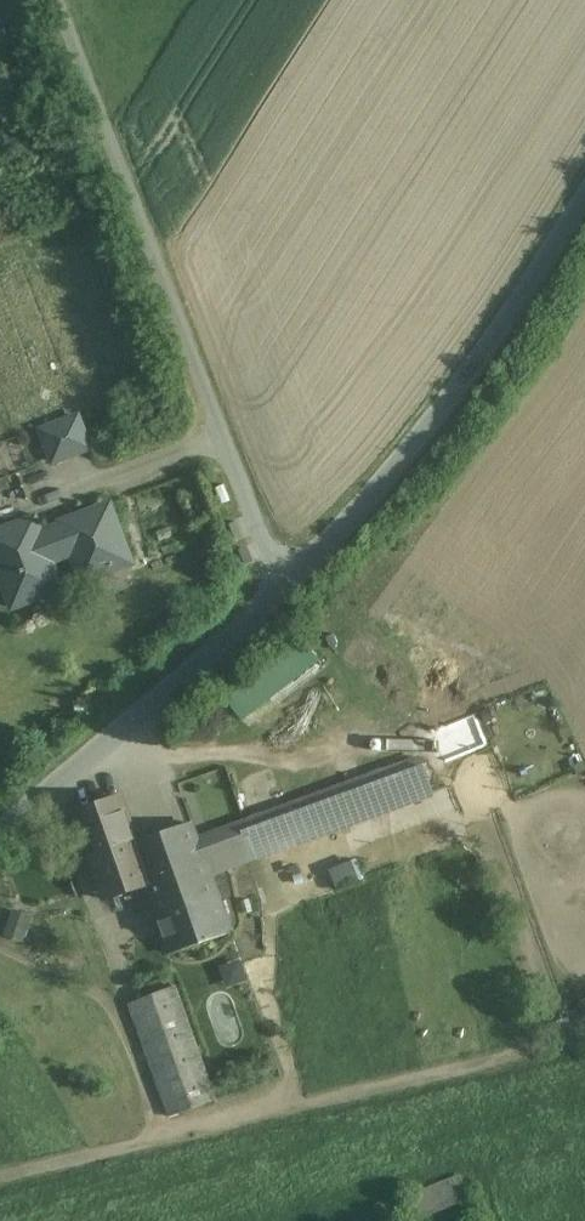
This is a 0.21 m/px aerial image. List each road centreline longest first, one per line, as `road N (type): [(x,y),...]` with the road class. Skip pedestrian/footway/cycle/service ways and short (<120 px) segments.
road 1 (unclassified): [(285,584),(58,0)]
road 2 (unclassified): [(285,584),(458,393),(584,196)]
road 3 (unclassified): [(0,831),(285,584)]

